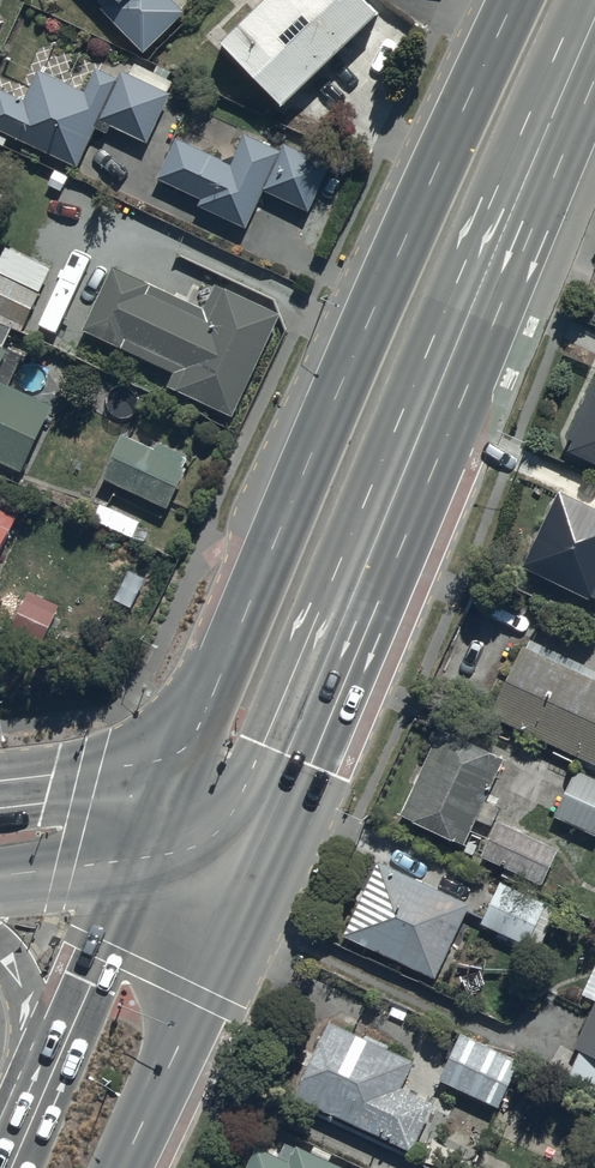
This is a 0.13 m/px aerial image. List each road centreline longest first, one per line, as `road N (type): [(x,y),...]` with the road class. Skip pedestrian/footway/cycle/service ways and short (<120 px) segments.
road 1 (secondary): [(176,774),(513,0)]
road 2 (secondary): [(594,77),(273,829)]
road 3 (secondary): [(273,829),(119,1167)]
road 4 (secondary): [(40,1097),(142,857)]
road 5 (secondary): [(0,794),(176,774)]
road 6 (secondary): [(40,1097),(29,985),(0,939)]
road 7 (secondary): [(142,857),(0,876)]
road 8 (secondary): [(273,829),(142,857)]

